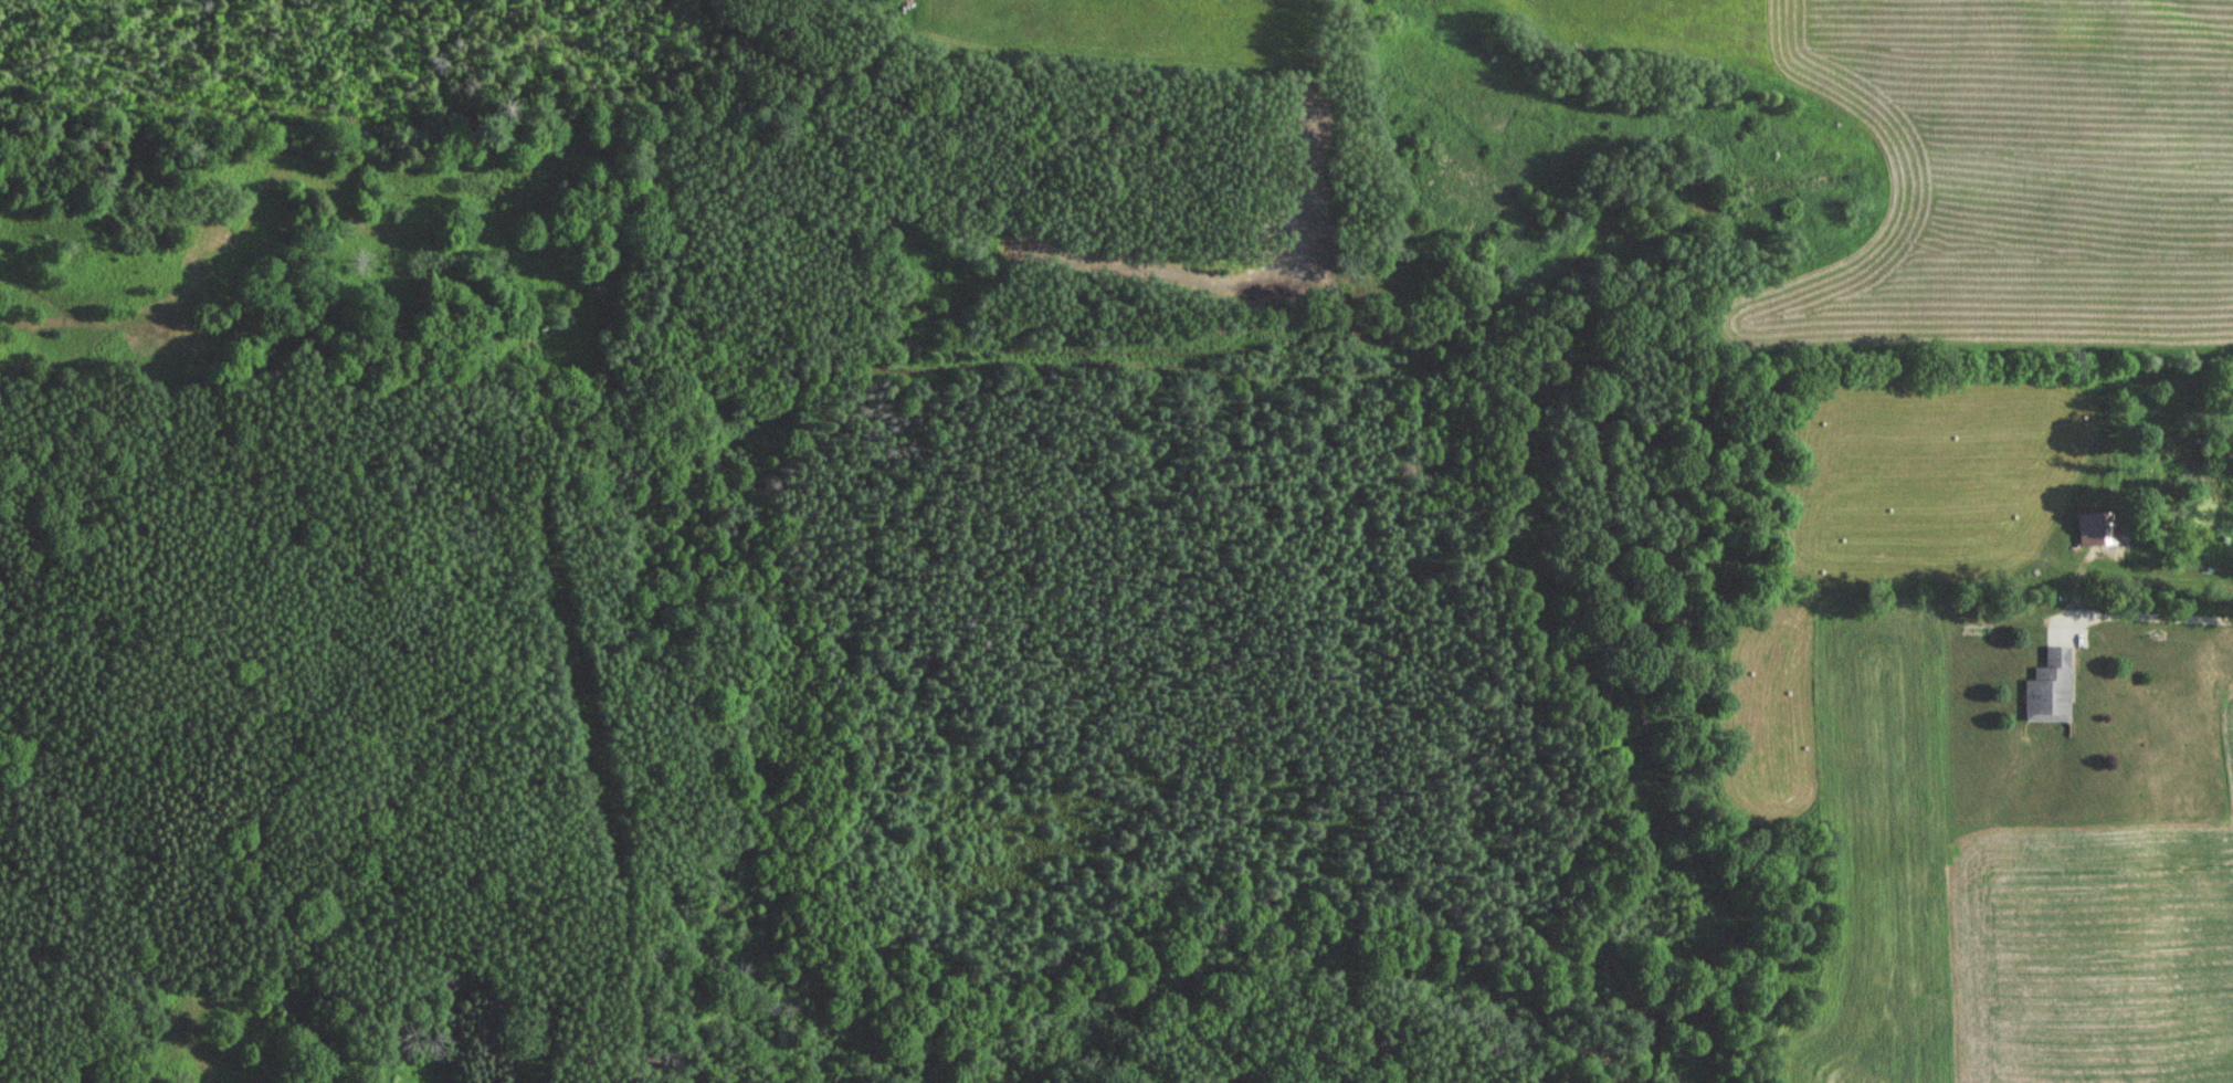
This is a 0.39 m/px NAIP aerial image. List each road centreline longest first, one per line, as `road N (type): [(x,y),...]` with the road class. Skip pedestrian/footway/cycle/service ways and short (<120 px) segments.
road 1 (residential): [(2232,619),(2069,614)]

